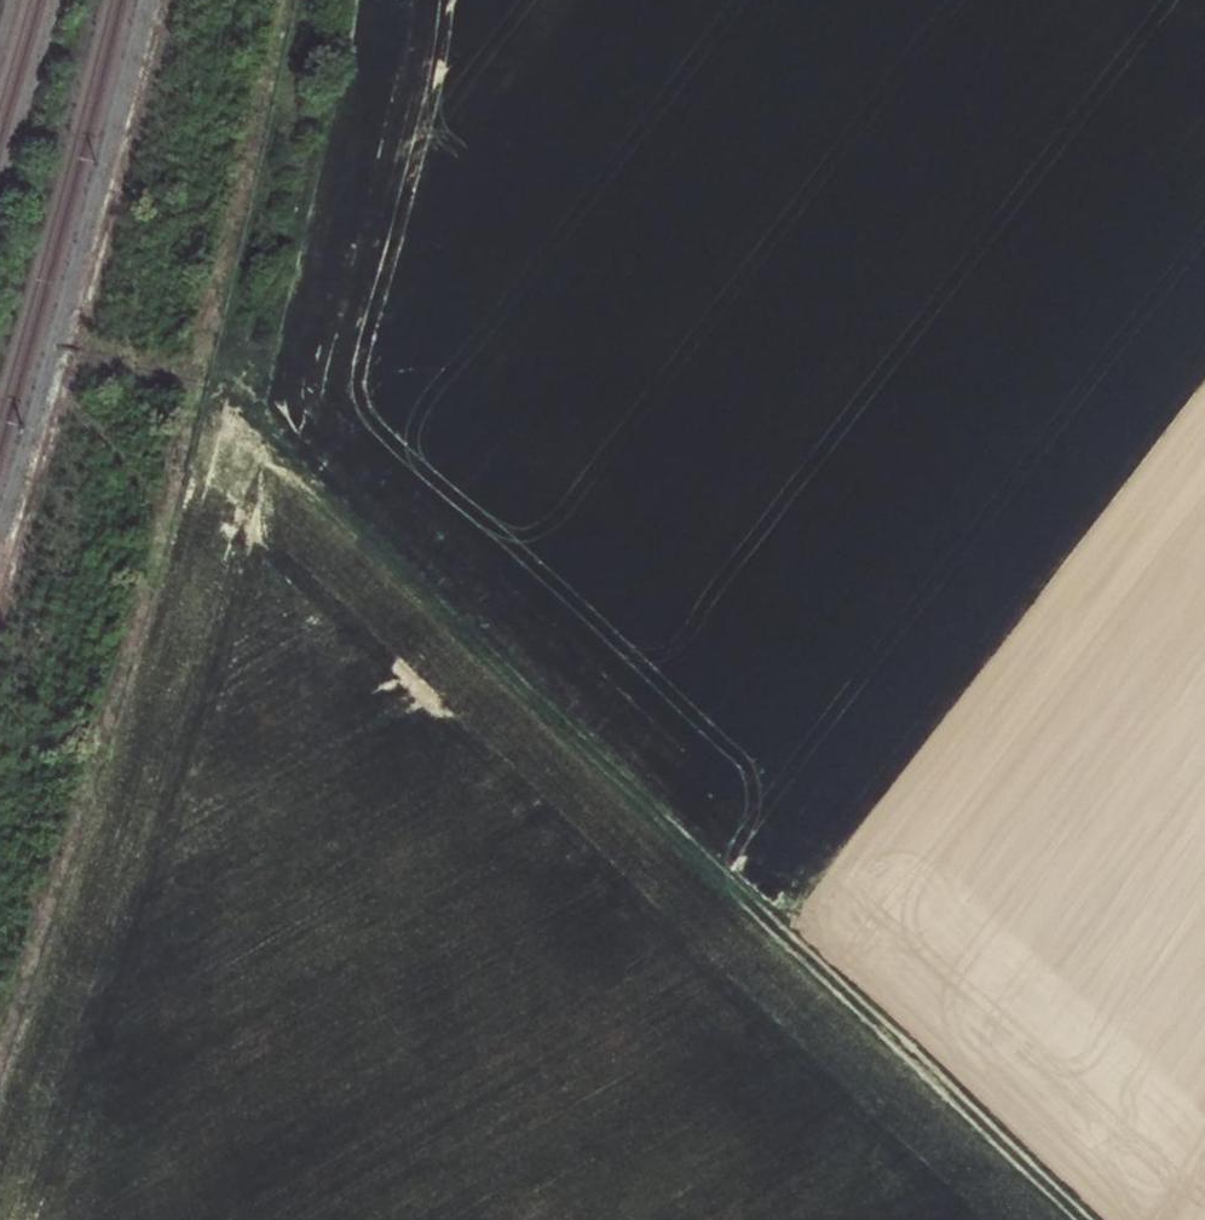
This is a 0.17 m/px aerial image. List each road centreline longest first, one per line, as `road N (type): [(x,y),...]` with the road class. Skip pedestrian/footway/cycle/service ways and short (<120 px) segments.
road 1 (track): [(1070,1219),(417,561)]

